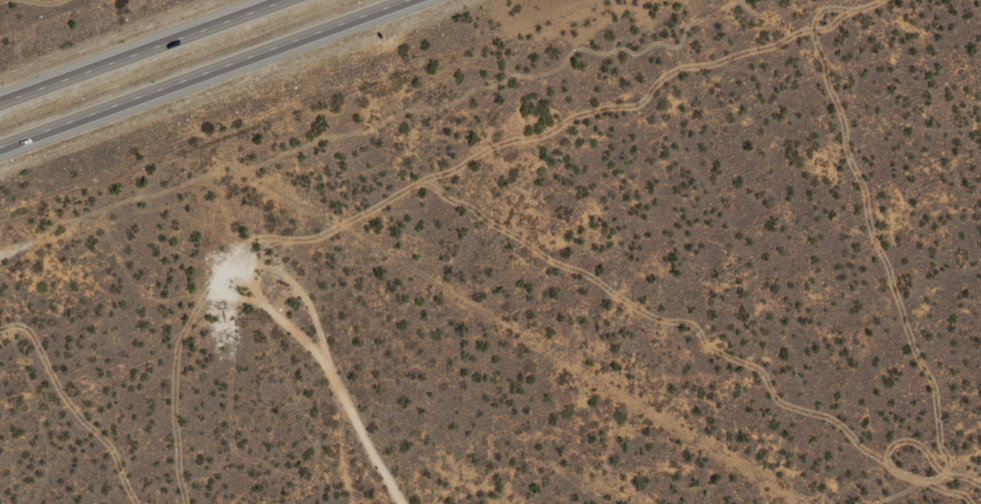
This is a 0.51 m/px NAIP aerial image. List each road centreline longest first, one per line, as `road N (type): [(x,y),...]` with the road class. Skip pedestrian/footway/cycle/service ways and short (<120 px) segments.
road 1 (motorway): [(0,148),(412,0)]
road 2 (motorway): [(283,0),(0,102)]
road 3 (track): [(392,503),(316,351)]

